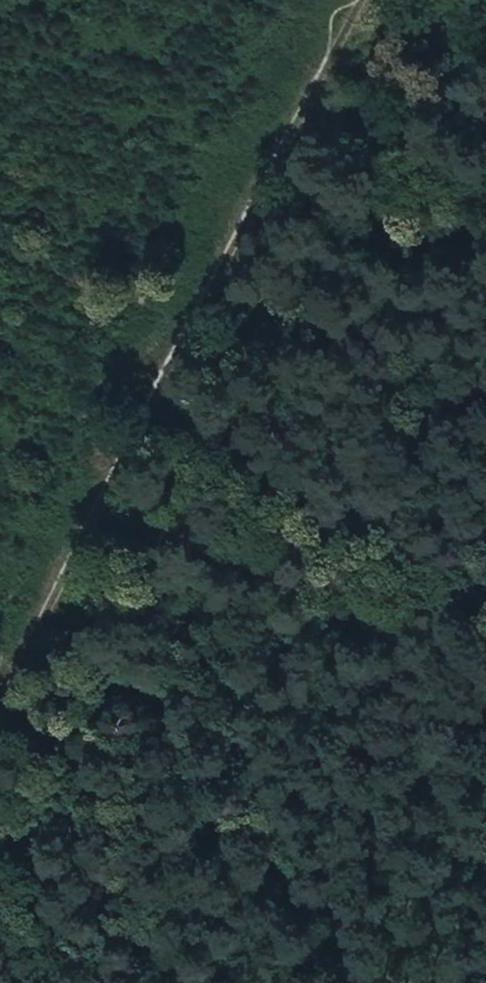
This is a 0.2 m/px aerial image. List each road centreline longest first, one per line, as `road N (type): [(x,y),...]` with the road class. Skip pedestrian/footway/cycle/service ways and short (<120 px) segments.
road 1 (track): [(366,0),(0,668)]
road 2 (track): [(0,346),(149,400),(485,582)]

